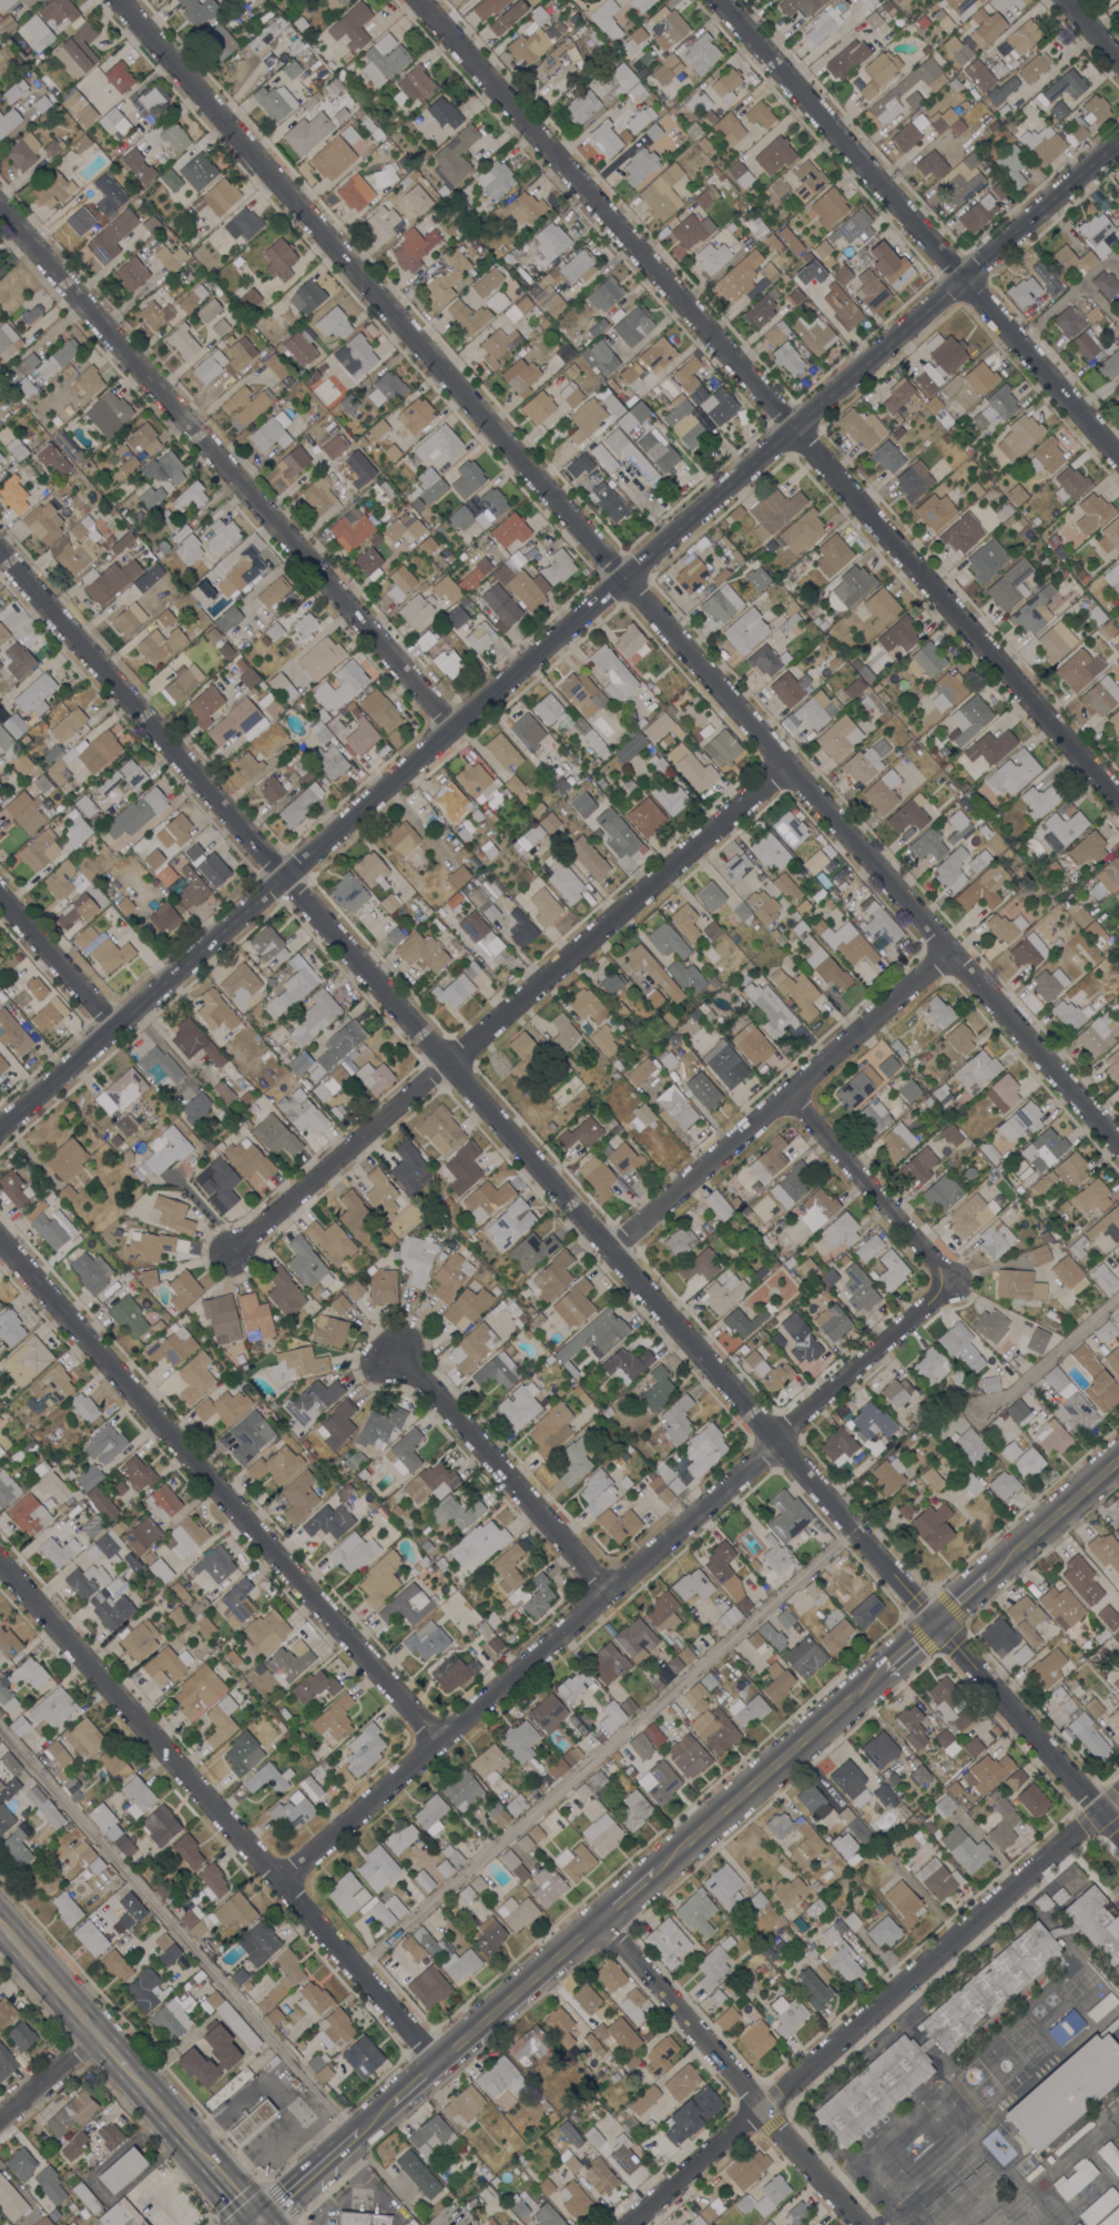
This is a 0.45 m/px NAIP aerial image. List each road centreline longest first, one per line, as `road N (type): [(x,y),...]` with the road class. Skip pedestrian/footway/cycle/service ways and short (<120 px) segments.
road 1 (residential): [(1118,1841),(609,1249),(0,563)]
road 2 (residential): [(1118,1155),(113,0)]
road 3 (tertiary): [(1118,131),(964,278),(0,1125)]
road 4 (residential): [(1118,798),(420,0)]
road 5 (residential): [(942,1279),(933,1297),(286,1884)]
road 6 (residential): [(776,762),(227,1252)]
road 7 (residential): [(455,725),(0,205)]
road 8 (residential): [(436,1741),(0,1242)]
road 9 (residential): [(439,2063),(0,1572)]
road 10 (residential): [(1118,1796),(627,2224)]
road 11 (residential): [(1118,458),(720,0)]
road 12 (residential): [(939,948),(609,1249)]
road 13 (residential): [(863,2224),(600,1920)]
road 14 (secondary): [(885,1669),(634,1890)]
road 15 (residential): [(609,1591),(395,1353)]
road 16 (residential): [(942,1279),(936,1262),(789,1093)]
road 17 (secondary): [(600,1920),(439,2063)]
road 18 (secondary): [(1118,1463),(987,1578)]
road 19 (residential): [(114,1024),(0,894)]
road 20 (primary): [(94,2039),(0,1931)]
road 21 (primary): [(206,2166),(121,2069)]
road 22 (secondary): [(355,2135),(260,2221)]
road 23 (residential): [(94,2039),(0,2121)]

